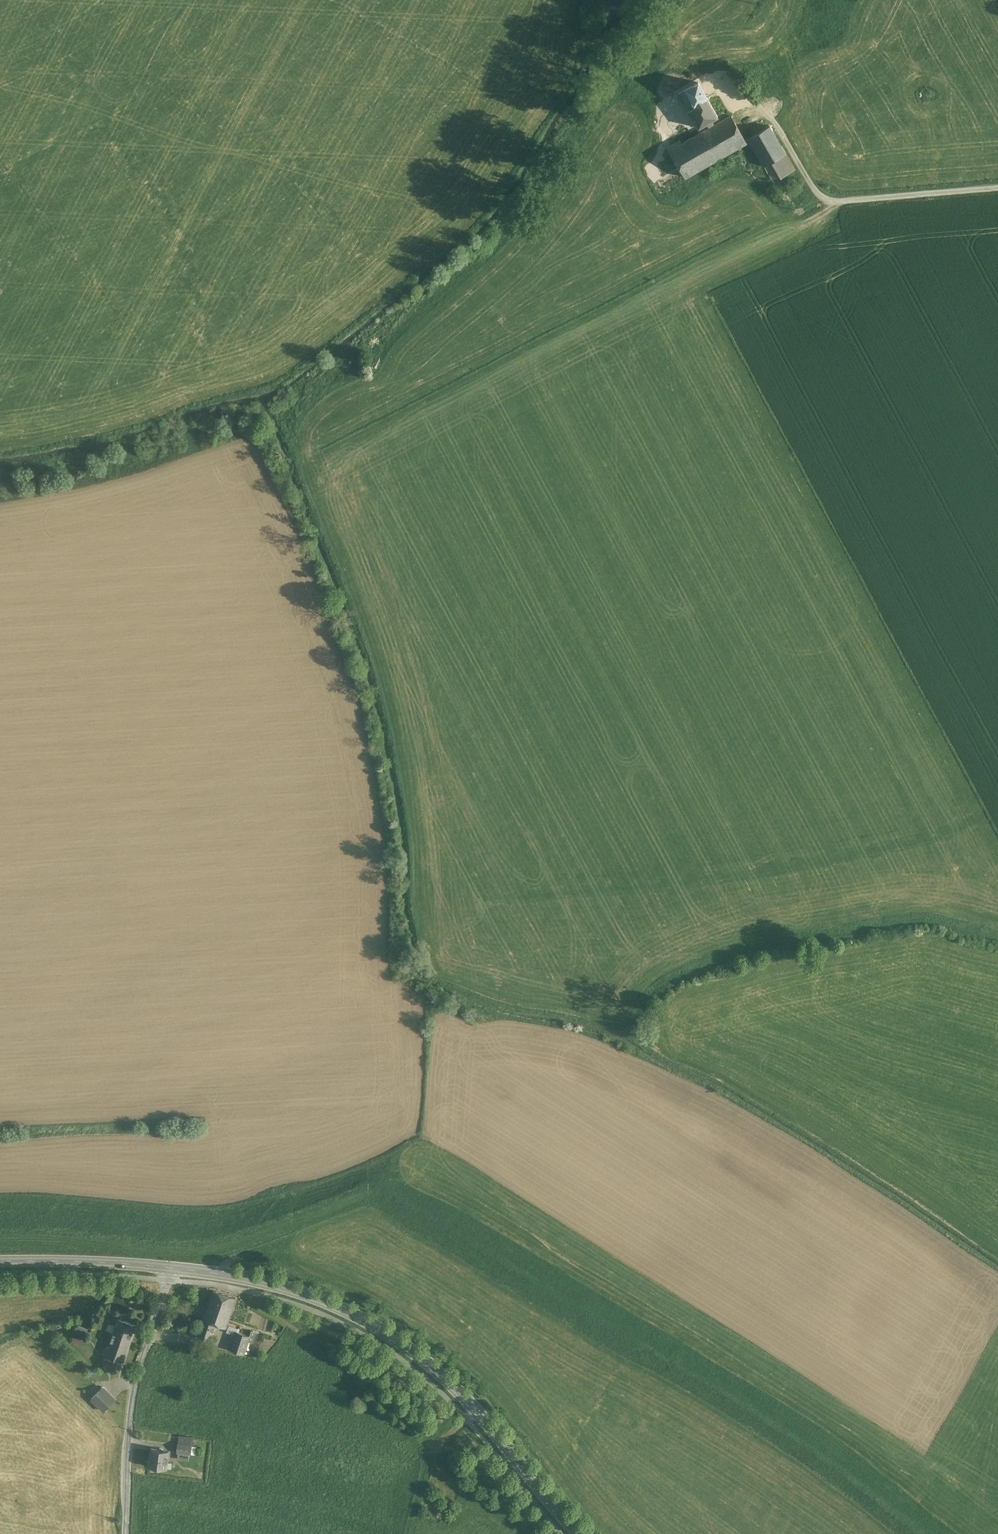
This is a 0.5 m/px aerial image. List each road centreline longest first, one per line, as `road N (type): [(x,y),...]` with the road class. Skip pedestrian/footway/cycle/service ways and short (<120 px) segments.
road 1 (tertiary): [(169,1264),(335,1300),(401,1337),(485,1415),(588,1533)]
road 2 (unclassified): [(169,1264),(134,1400),(129,1533)]
road 3 (tertiary): [(0,1259),(169,1264)]

